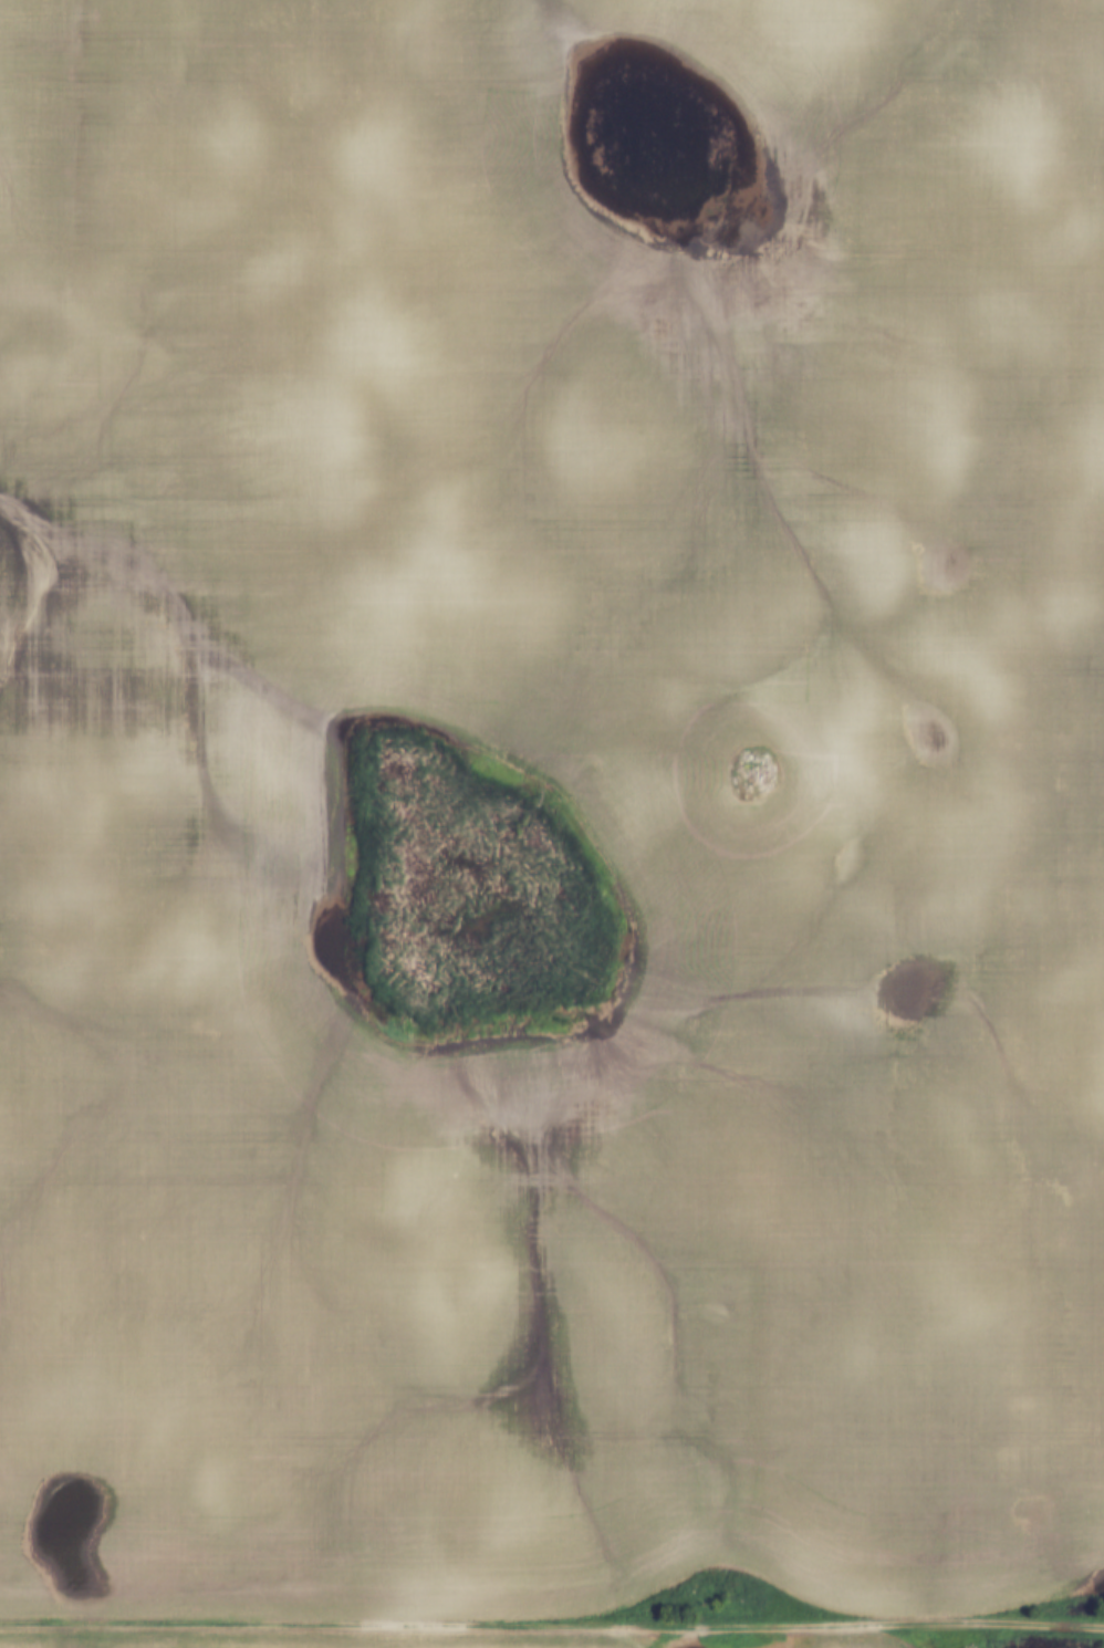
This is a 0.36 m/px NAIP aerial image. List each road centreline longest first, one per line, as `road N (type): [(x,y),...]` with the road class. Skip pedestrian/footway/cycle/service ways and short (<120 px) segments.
road 1 (track): [(1103,1630),(0,1621)]

